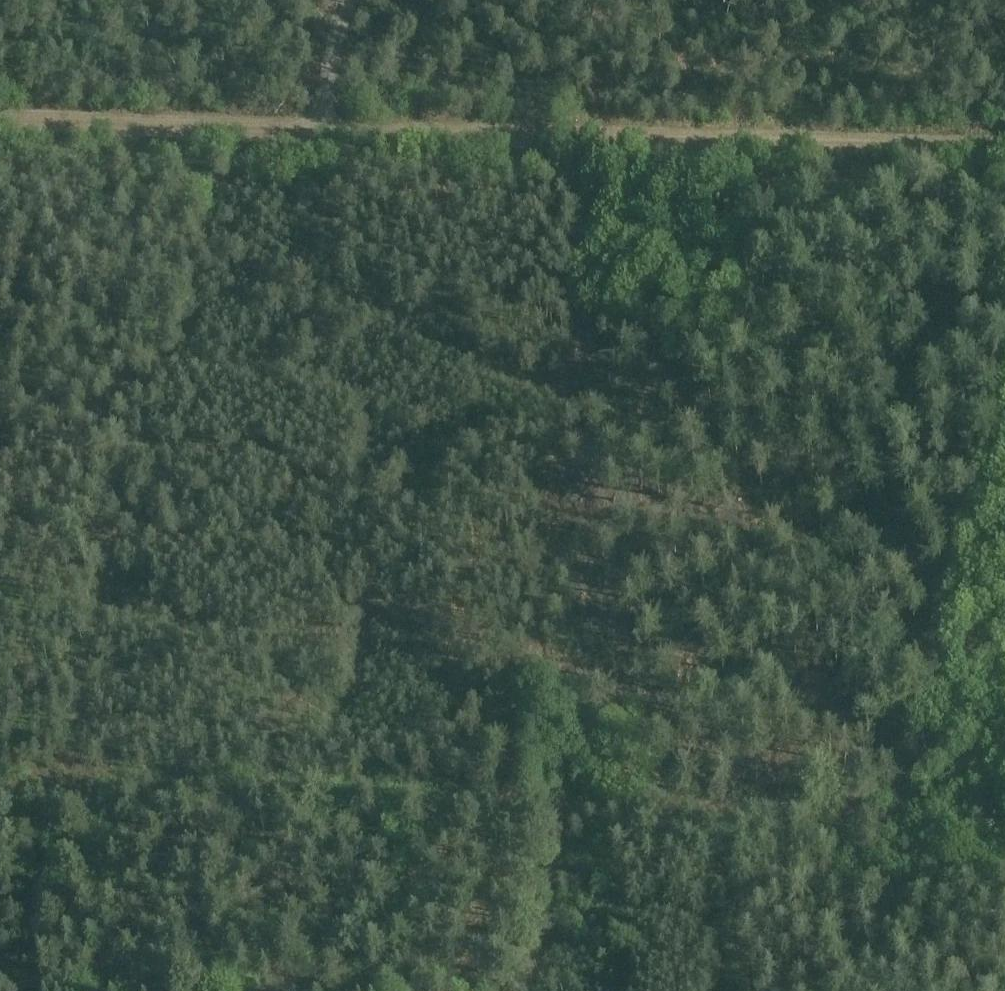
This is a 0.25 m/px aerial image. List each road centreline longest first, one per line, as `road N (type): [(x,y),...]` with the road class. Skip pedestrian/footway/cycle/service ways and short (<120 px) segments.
road 1 (track): [(63,793),(1004,819)]
road 2 (track): [(687,176),(521,990)]
road 3 (track): [(0,120),(694,140)]
road 4 (track): [(694,140),(1004,151)]
road 5 (track): [(63,793),(21,990)]
road 6 (track): [(345,0),(316,131)]

